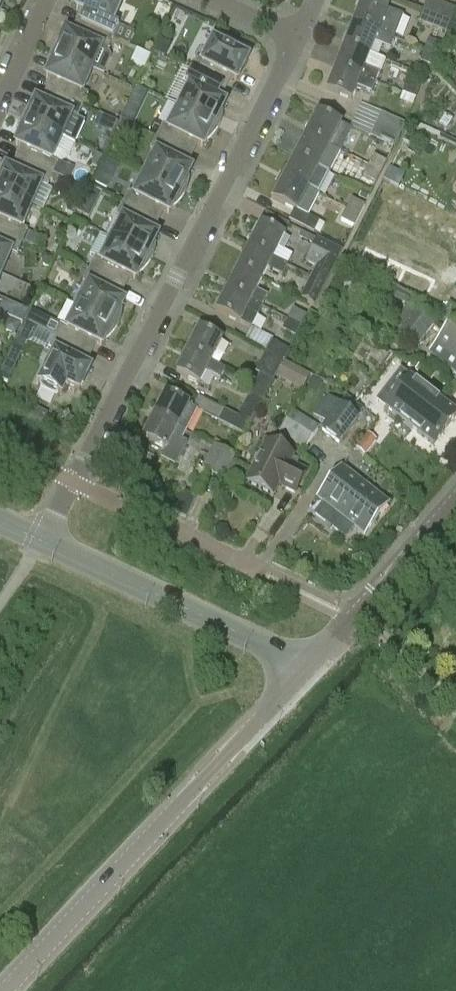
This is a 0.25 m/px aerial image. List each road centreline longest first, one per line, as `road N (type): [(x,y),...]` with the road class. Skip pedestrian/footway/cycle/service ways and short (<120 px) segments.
road 1 (residential): [(41,539),(298,38)]
road 2 (unclassified): [(8,990),(311,672)]
road 3 (residential): [(311,672),(41,539)]
road 4 (residential): [(311,672),(455,500)]

